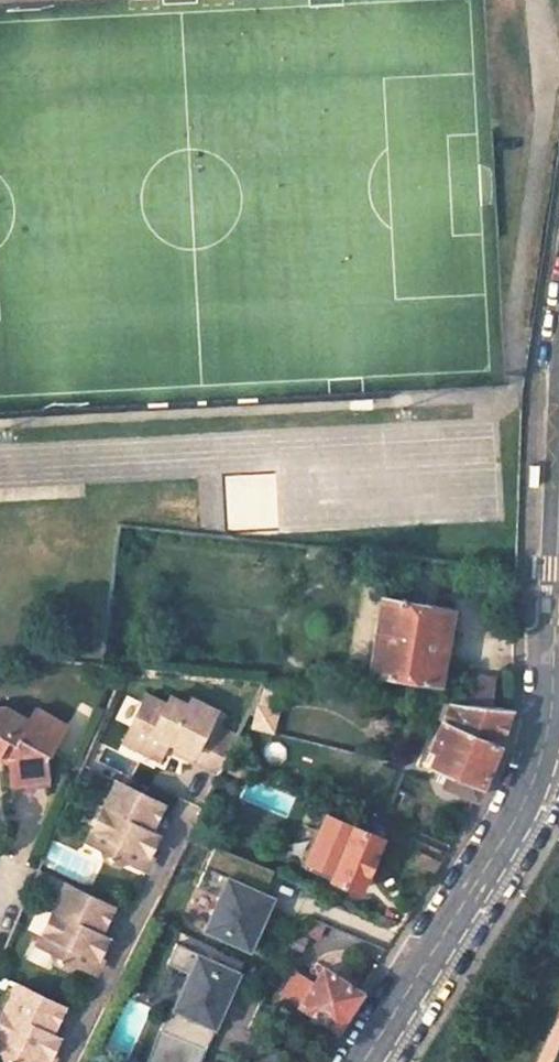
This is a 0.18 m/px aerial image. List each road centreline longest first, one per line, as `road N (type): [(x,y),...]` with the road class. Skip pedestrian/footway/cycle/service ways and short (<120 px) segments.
road 1 (unclassified): [(365,1061),(520,813),(542,757),(558,520)]

